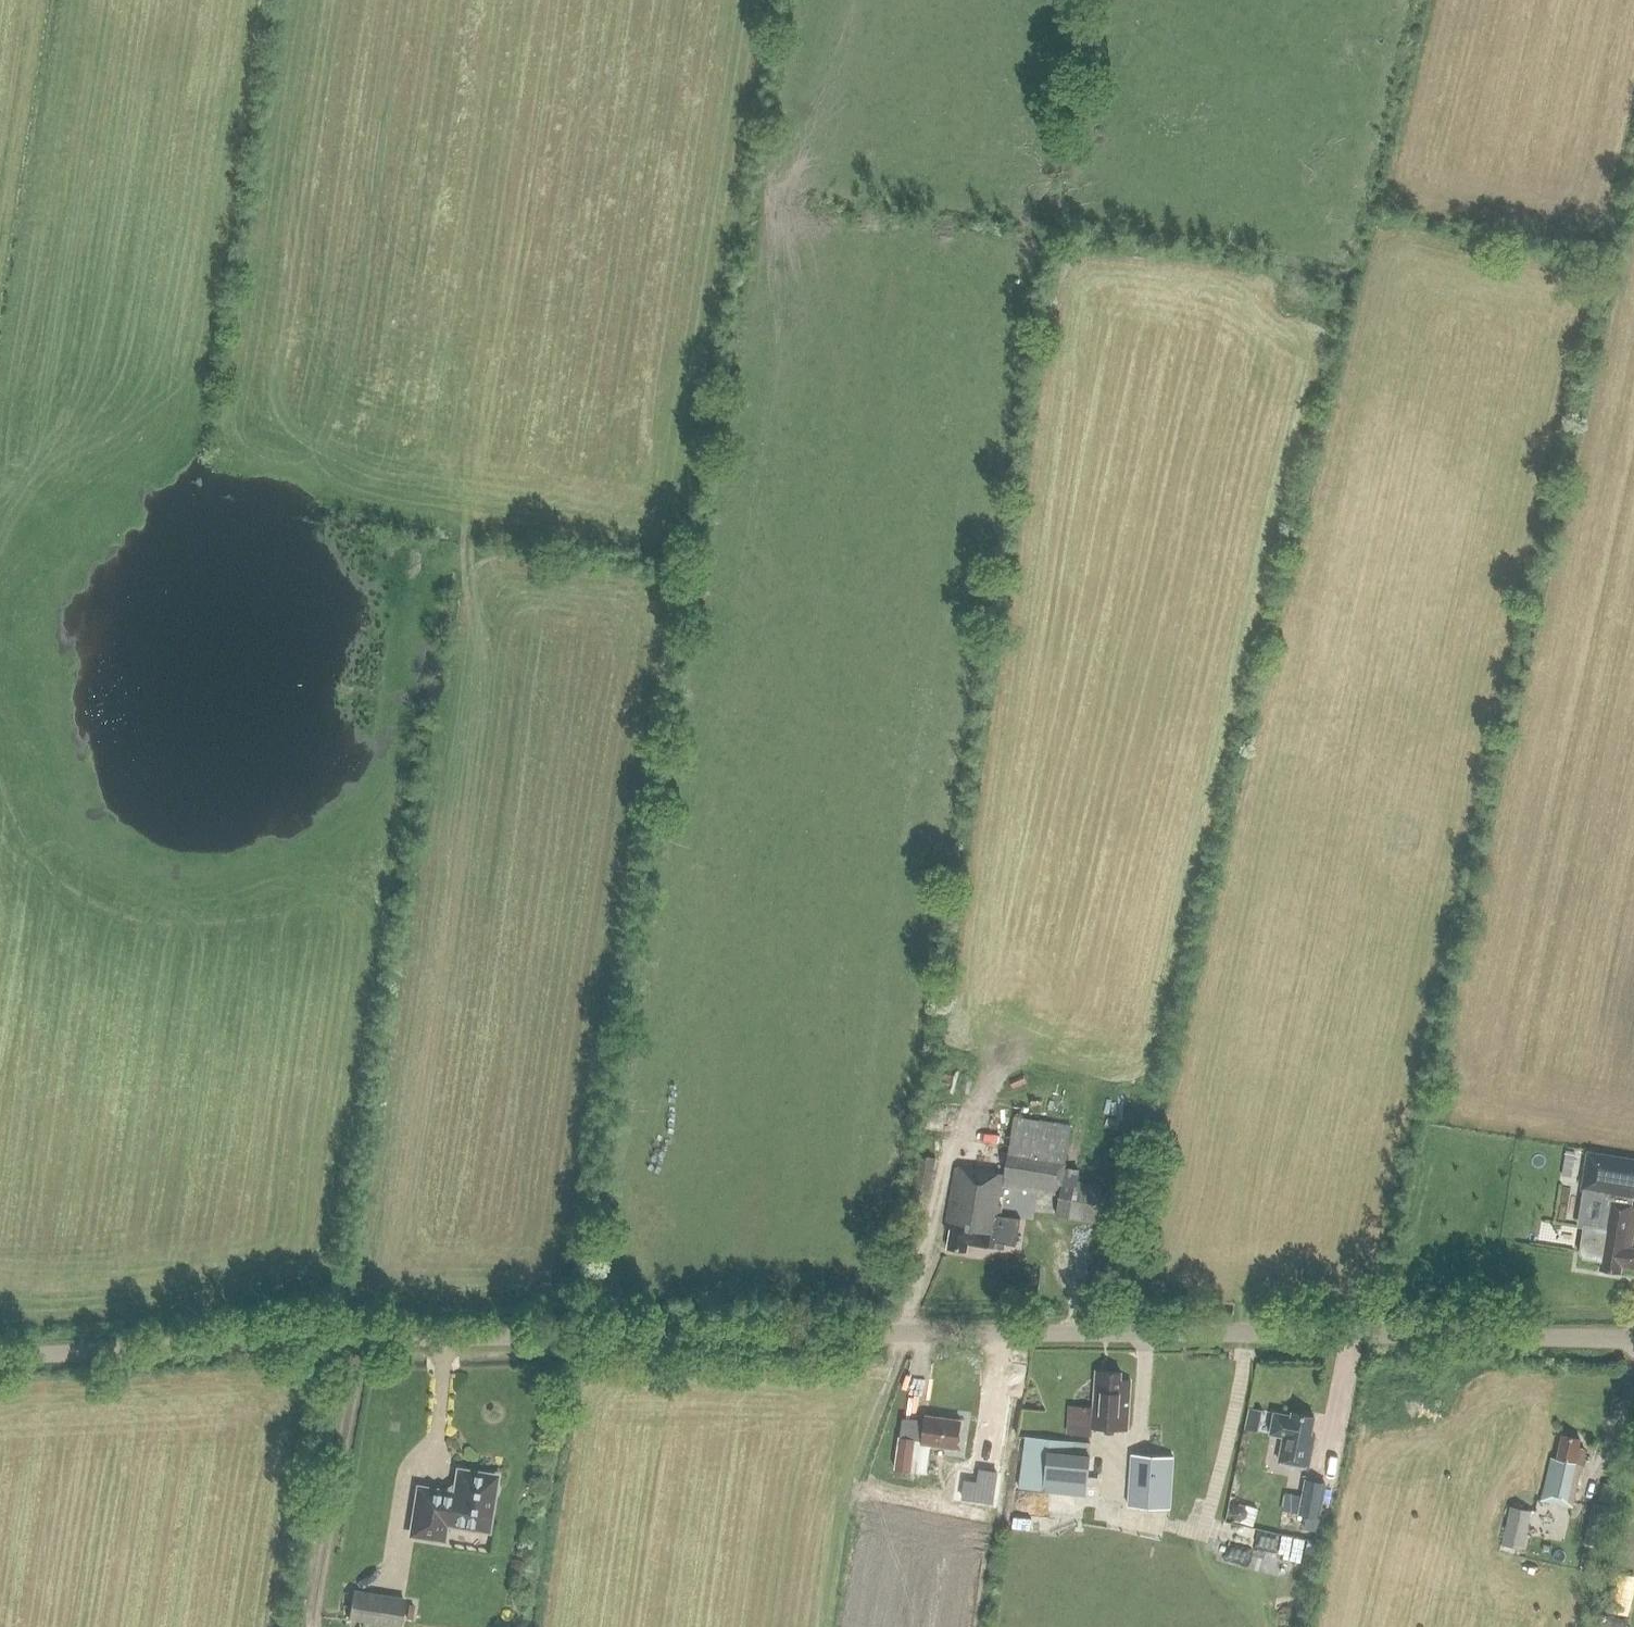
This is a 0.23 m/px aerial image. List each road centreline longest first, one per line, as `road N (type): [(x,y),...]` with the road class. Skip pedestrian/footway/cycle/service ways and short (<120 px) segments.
road 1 (unclassified): [(0,1357),(490,1338),(1045,1332),(1633,1341)]

